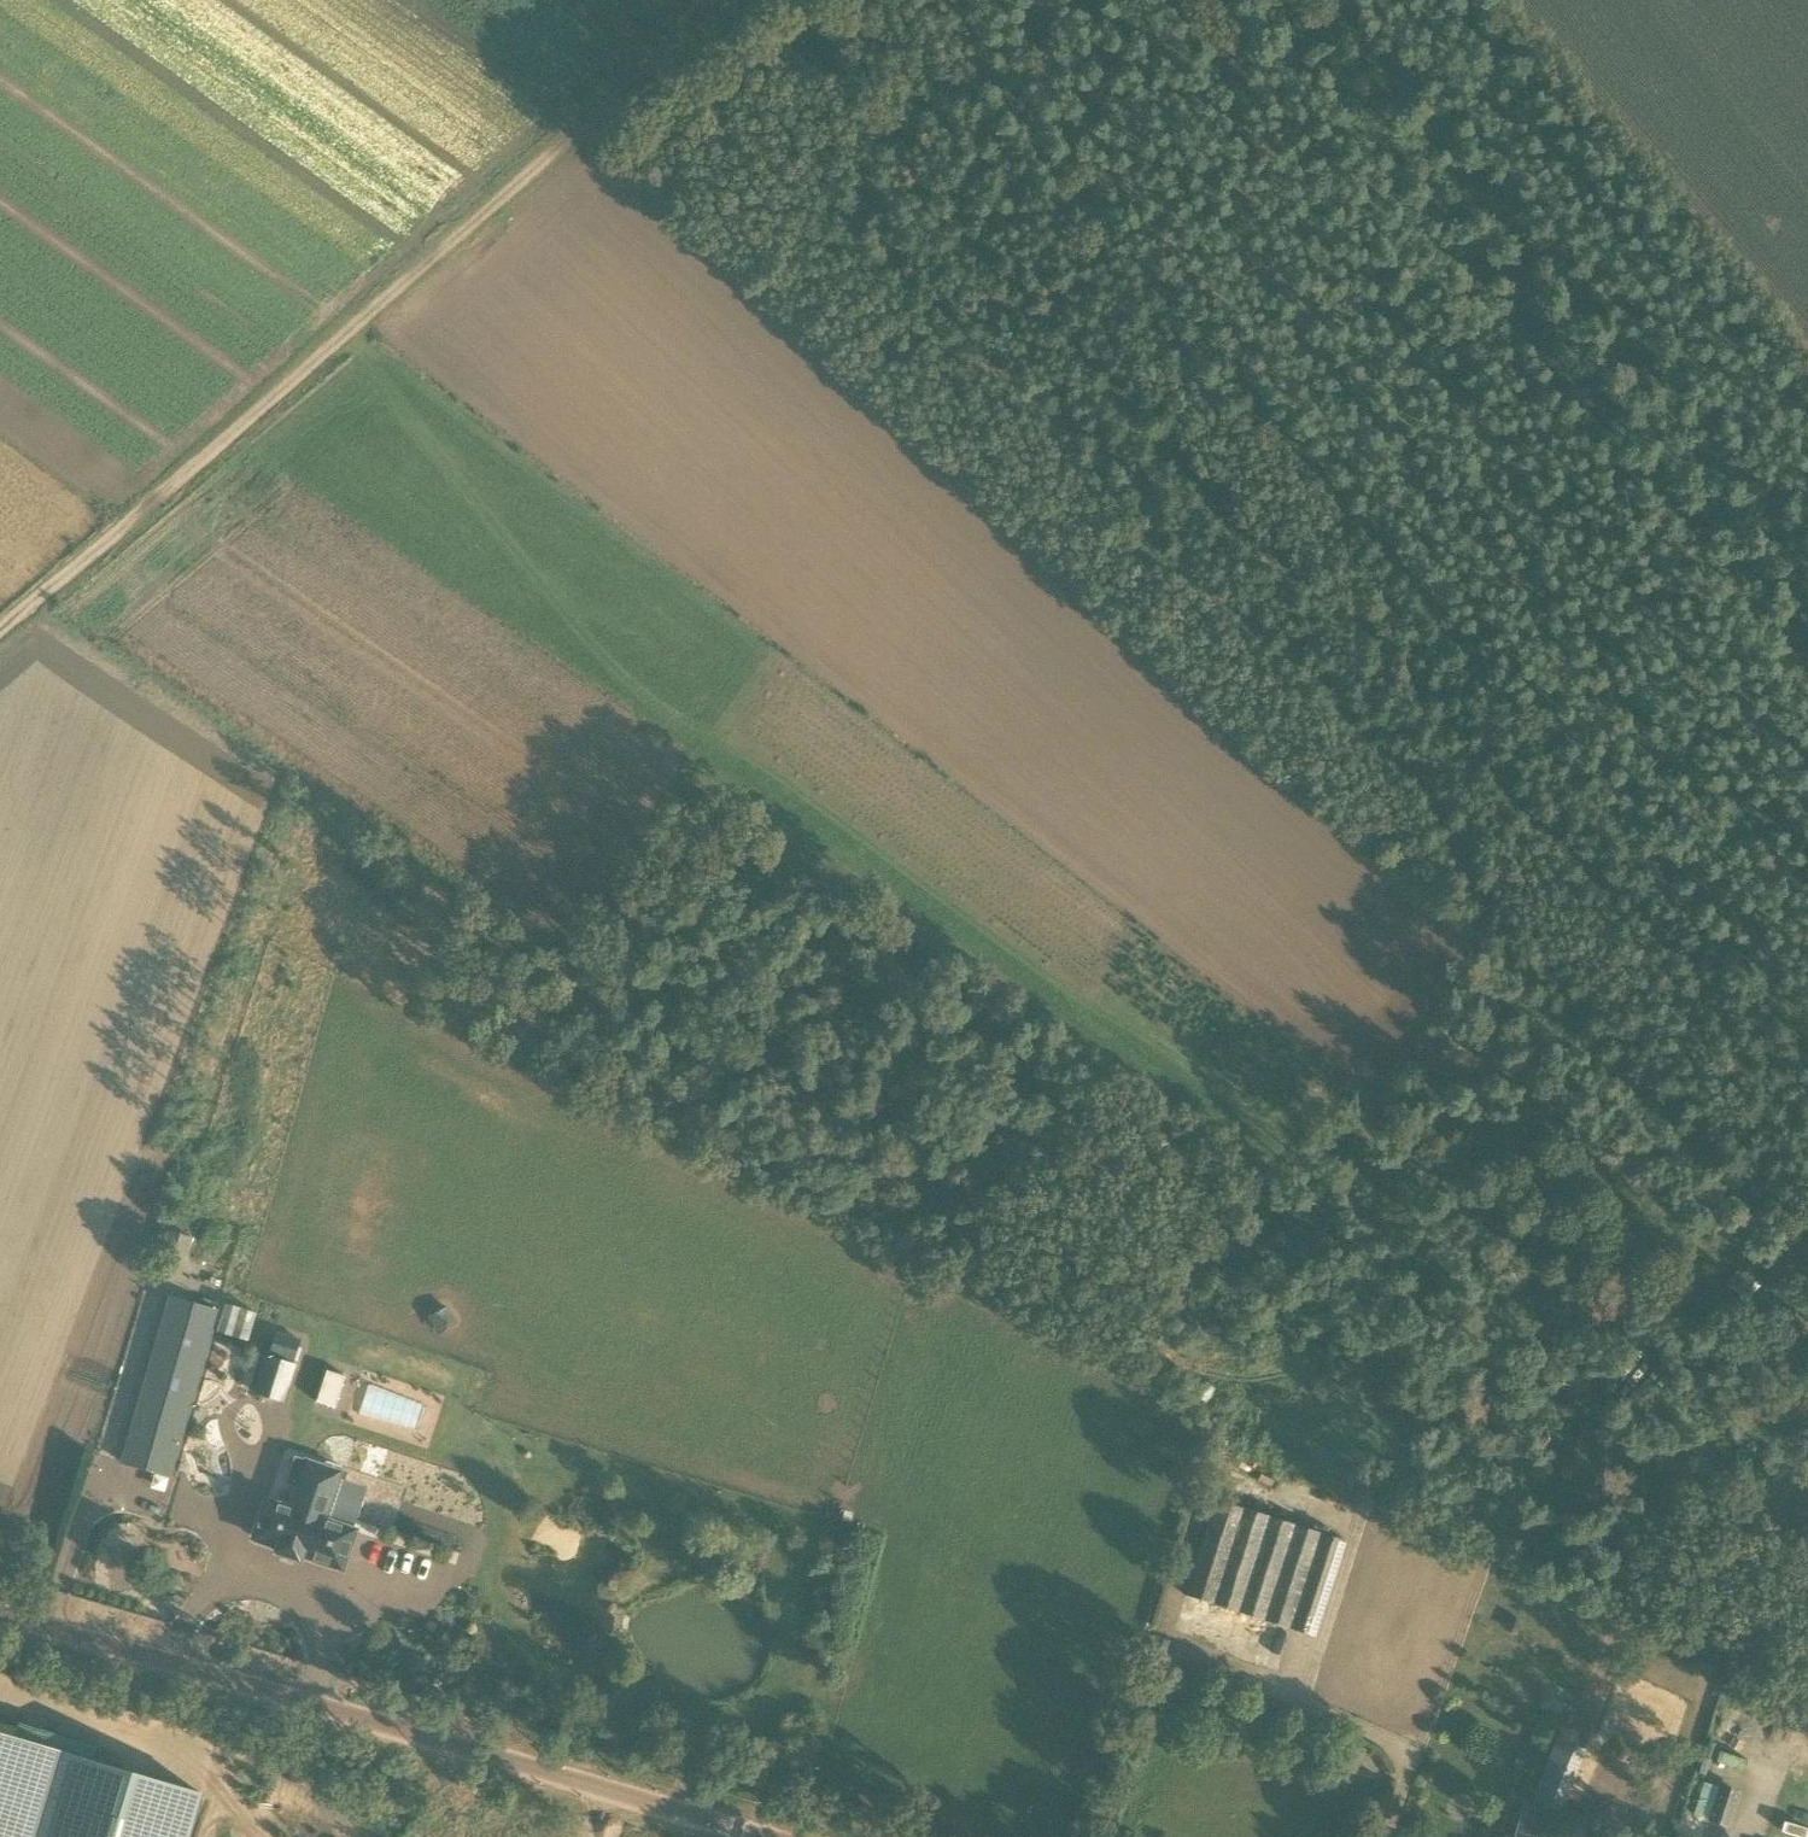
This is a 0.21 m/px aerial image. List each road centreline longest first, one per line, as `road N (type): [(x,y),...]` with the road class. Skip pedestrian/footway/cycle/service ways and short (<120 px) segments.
road 1 (track): [(0,650),(743,0)]
road 2 (tertiary): [(756,1836),(0,1617)]
road 3 (track): [(1807,564),(1334,0)]

